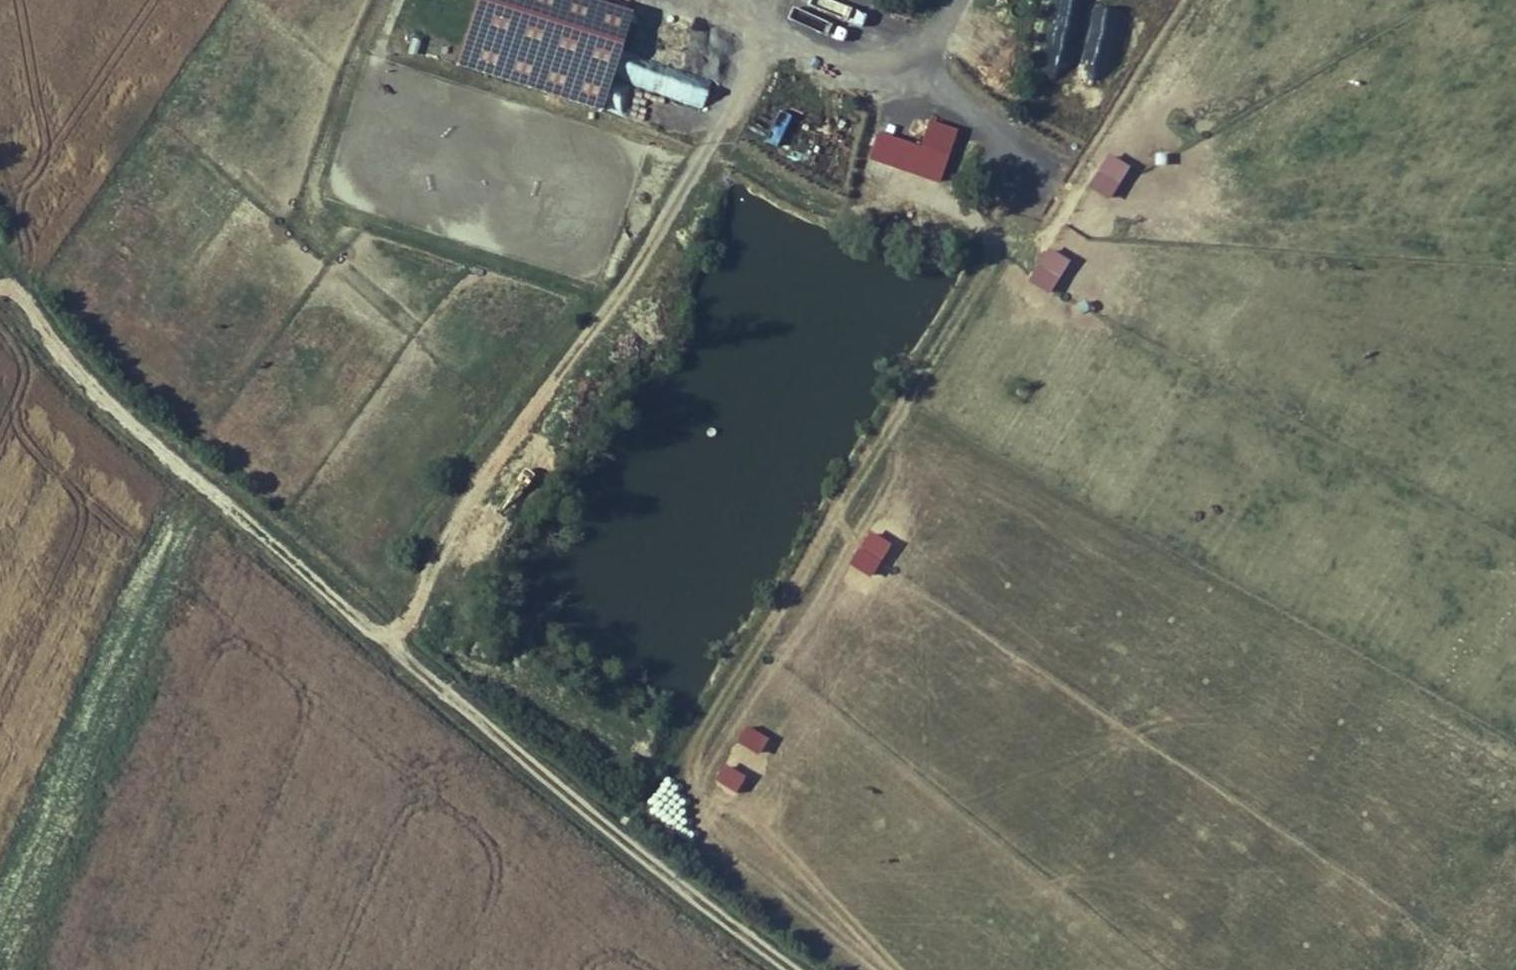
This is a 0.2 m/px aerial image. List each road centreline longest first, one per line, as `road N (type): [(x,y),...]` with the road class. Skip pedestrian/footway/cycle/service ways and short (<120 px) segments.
road 1 (track): [(791,969),(607,830),(105,404),(26,320),(0,262)]
road 2 (track): [(946,0),(927,33),(844,64),(706,17),(707,0)]

